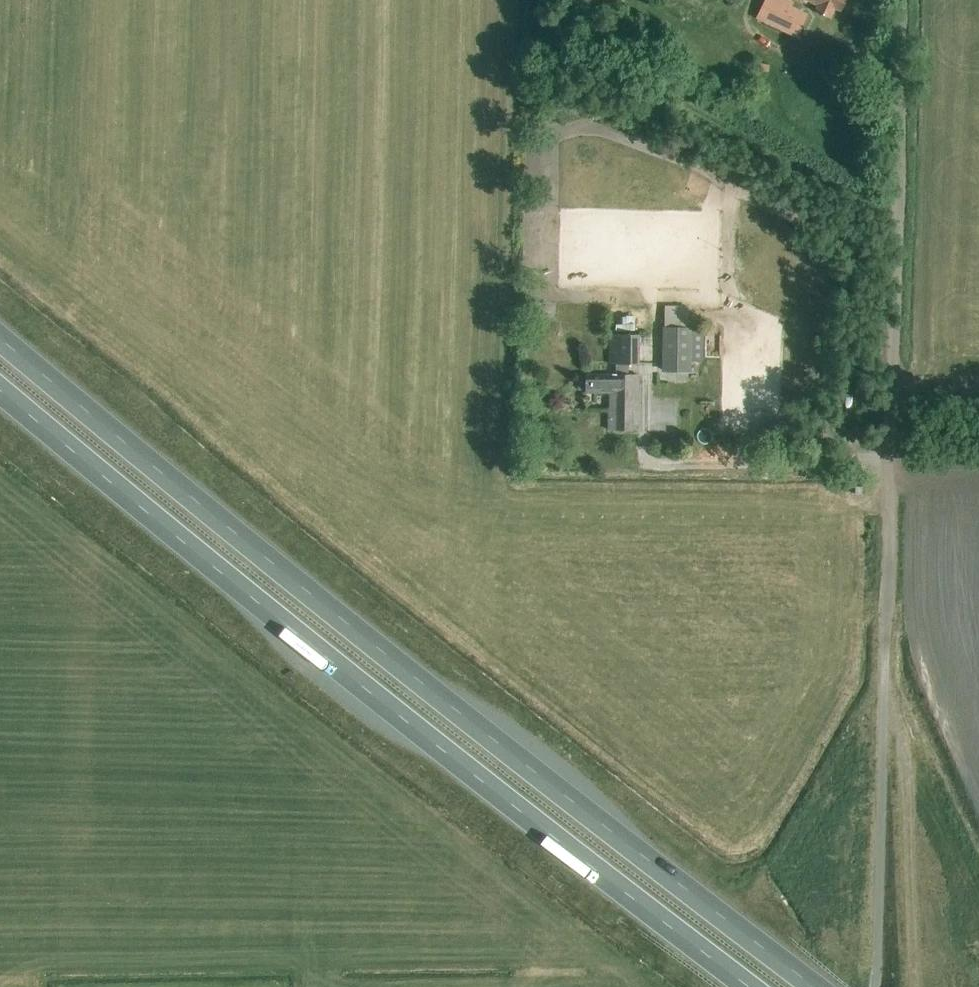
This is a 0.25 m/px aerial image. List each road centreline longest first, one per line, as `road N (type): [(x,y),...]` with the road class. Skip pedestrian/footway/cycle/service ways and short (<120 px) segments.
road 1 (trunk): [(815,986),(492,741),(0,340)]
road 2 (trunk): [(0,392),(465,770),(750,986)]
road 3 (track): [(896,0),(881,803)]
road 4 (track): [(884,706),(899,728),(907,784),(912,986)]
road 5 (track): [(894,95),(761,42),(743,17)]

